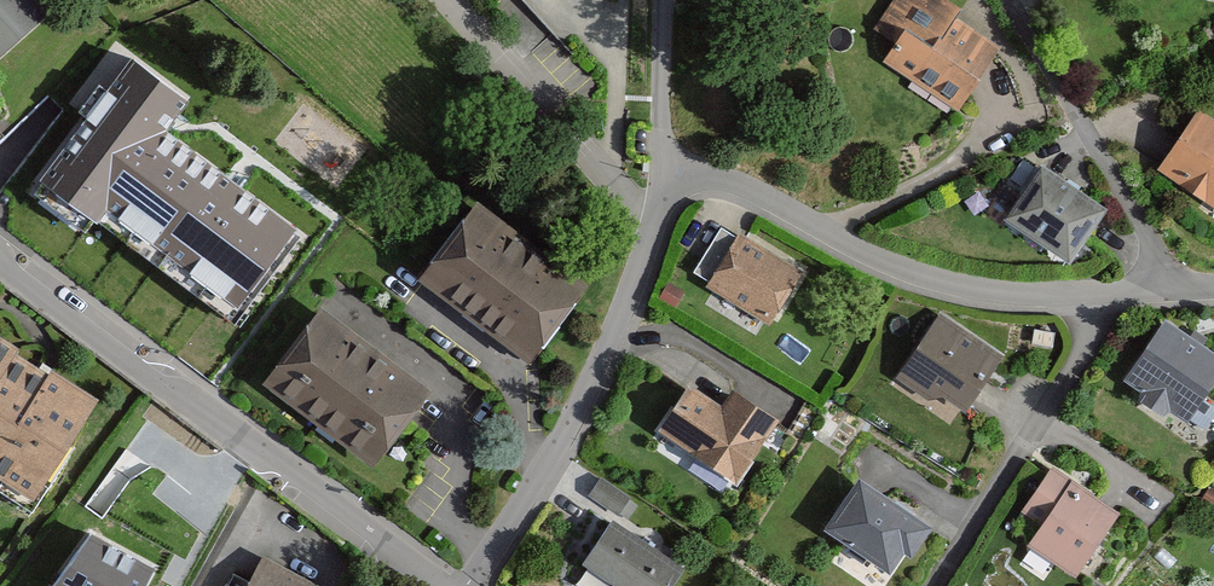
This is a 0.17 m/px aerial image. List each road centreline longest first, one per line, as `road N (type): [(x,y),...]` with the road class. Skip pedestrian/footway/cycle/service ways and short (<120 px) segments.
road 1 (residential): [(441,585),(0,251)]
road 2 (residential): [(476,585),(594,387),(669,169)]
road 3 (residential): [(669,169),(742,187),(881,260),(987,295),(1094,297)]
road 4 (residential): [(940,585),(1093,332),(1094,297)]
road 5 (residential): [(669,169),(663,0)]
road 6 (residential): [(1094,297),(1213,291)]

